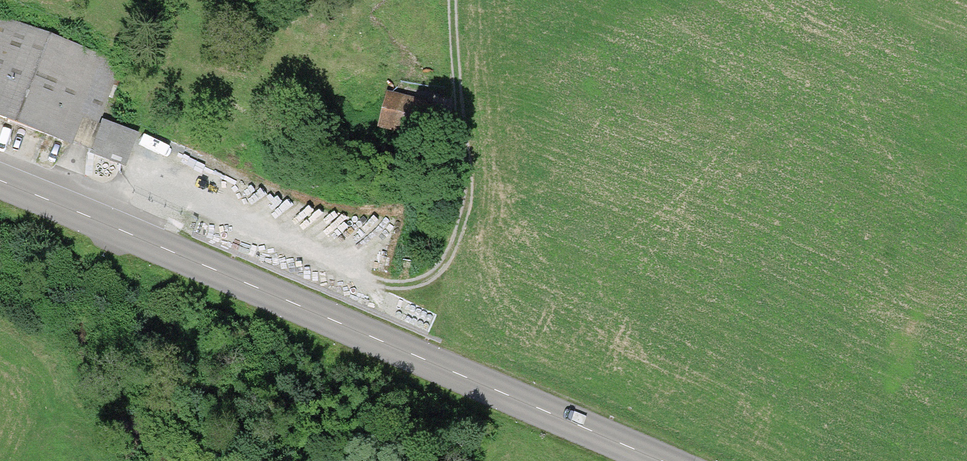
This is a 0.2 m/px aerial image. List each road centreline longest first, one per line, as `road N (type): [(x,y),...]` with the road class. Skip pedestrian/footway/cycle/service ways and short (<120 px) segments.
road 1 (tertiary): [(0,181),(648,460)]
road 2 (track): [(452,0),(464,149),(459,226),(442,270),(421,283),(369,277)]

